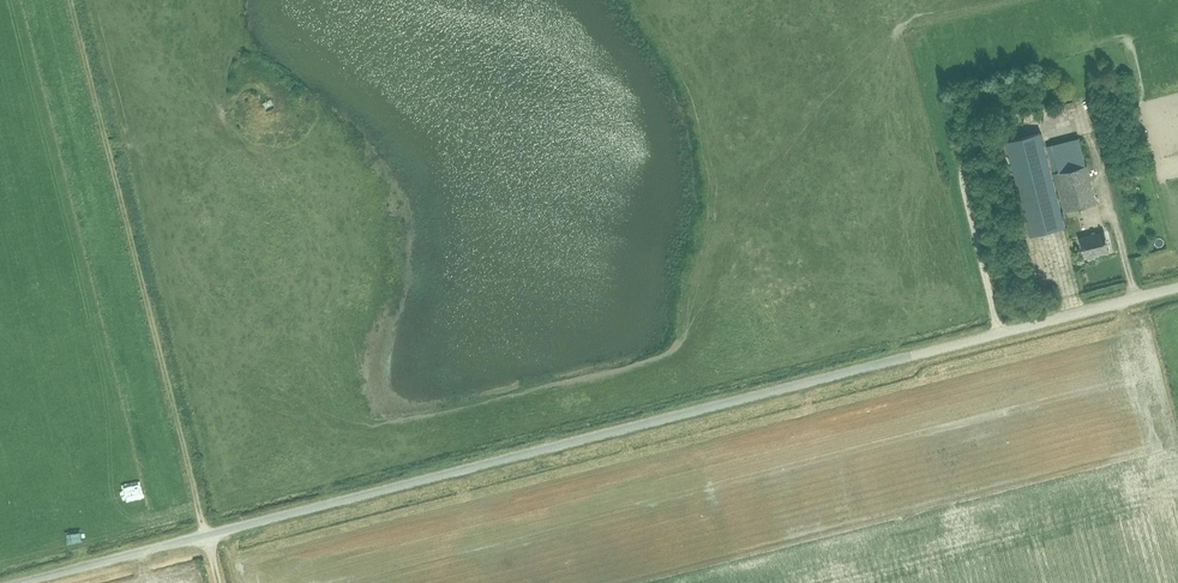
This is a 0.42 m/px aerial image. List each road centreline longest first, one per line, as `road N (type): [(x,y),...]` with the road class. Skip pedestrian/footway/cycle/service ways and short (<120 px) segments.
road 1 (unclassified): [(207,538),(1177,288)]
road 2 (track): [(70,0),(207,538)]
road 3 (unclassified): [(29,582),(207,538)]
road 4 (track): [(1002,333),(961,183)]

